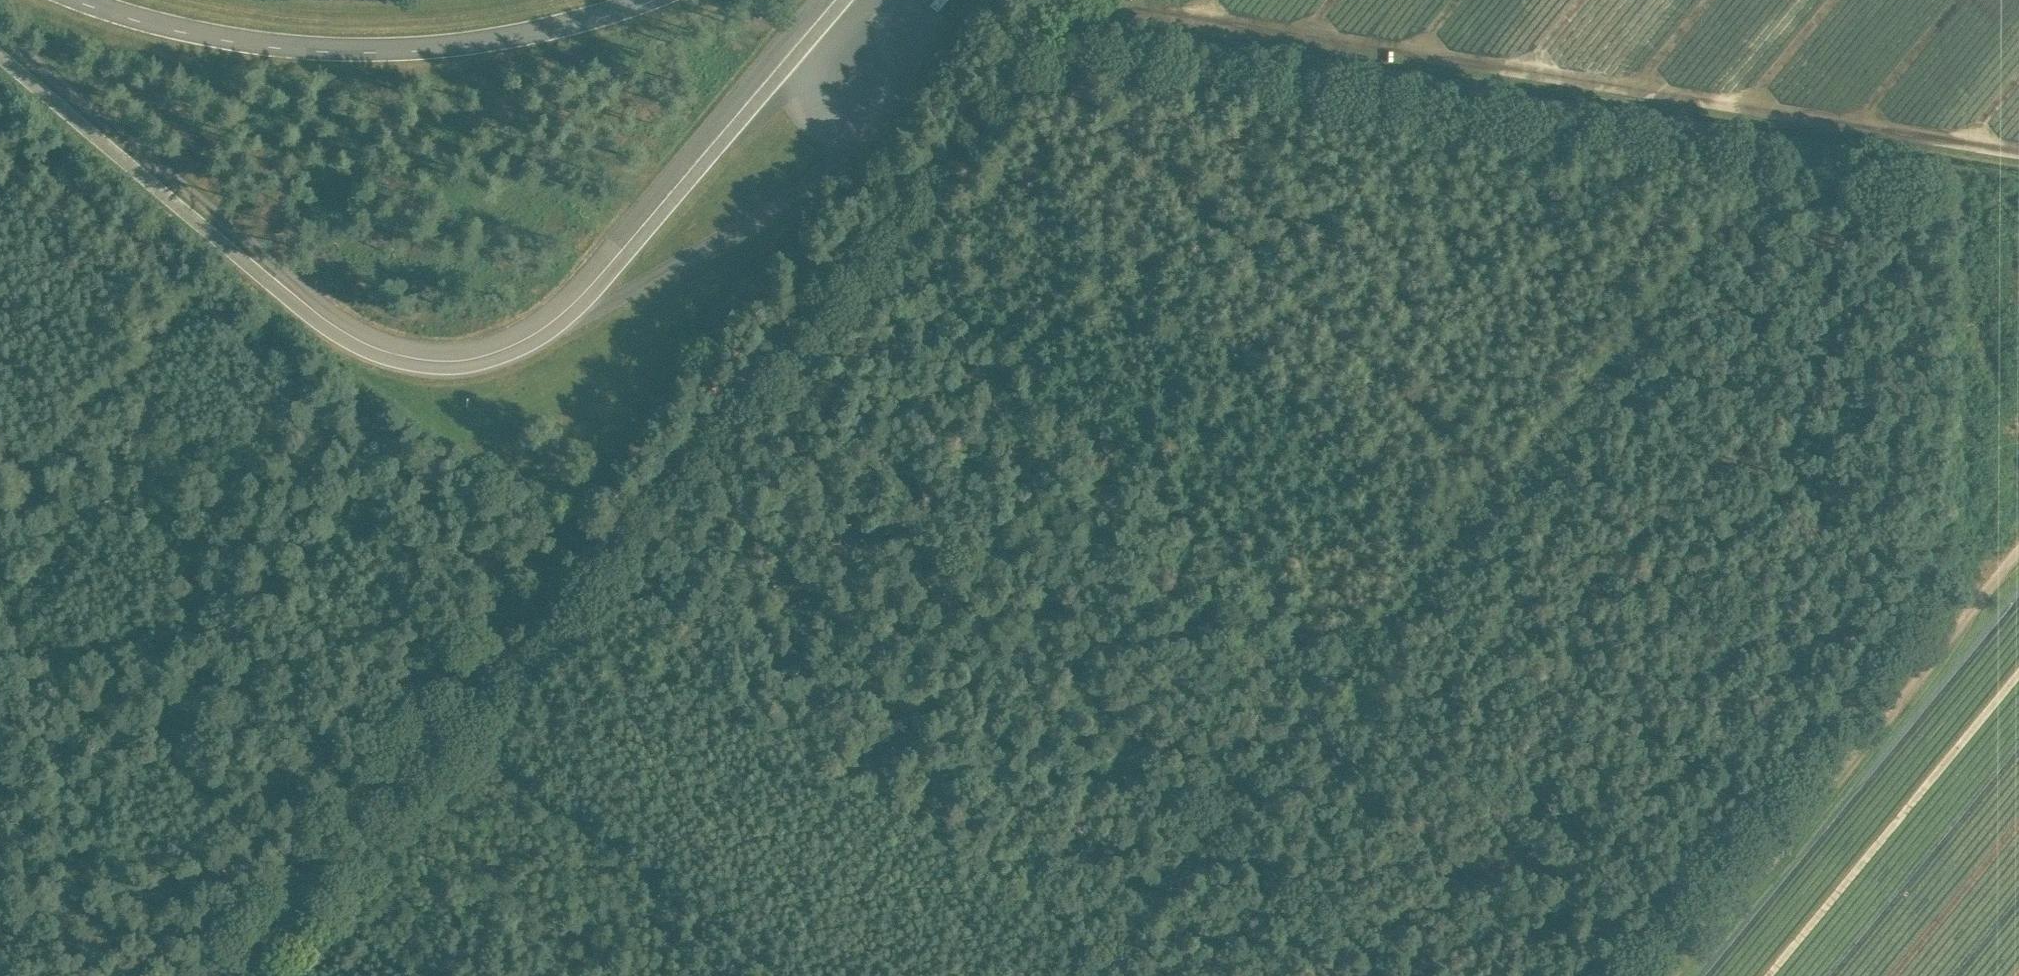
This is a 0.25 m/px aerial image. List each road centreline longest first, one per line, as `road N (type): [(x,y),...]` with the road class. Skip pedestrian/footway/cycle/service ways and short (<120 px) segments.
road 1 (track): [(1666,975),(2018,559)]
road 2 (track): [(763,975),(437,713)]
road 3 (track): [(437,713),(220,975)]

